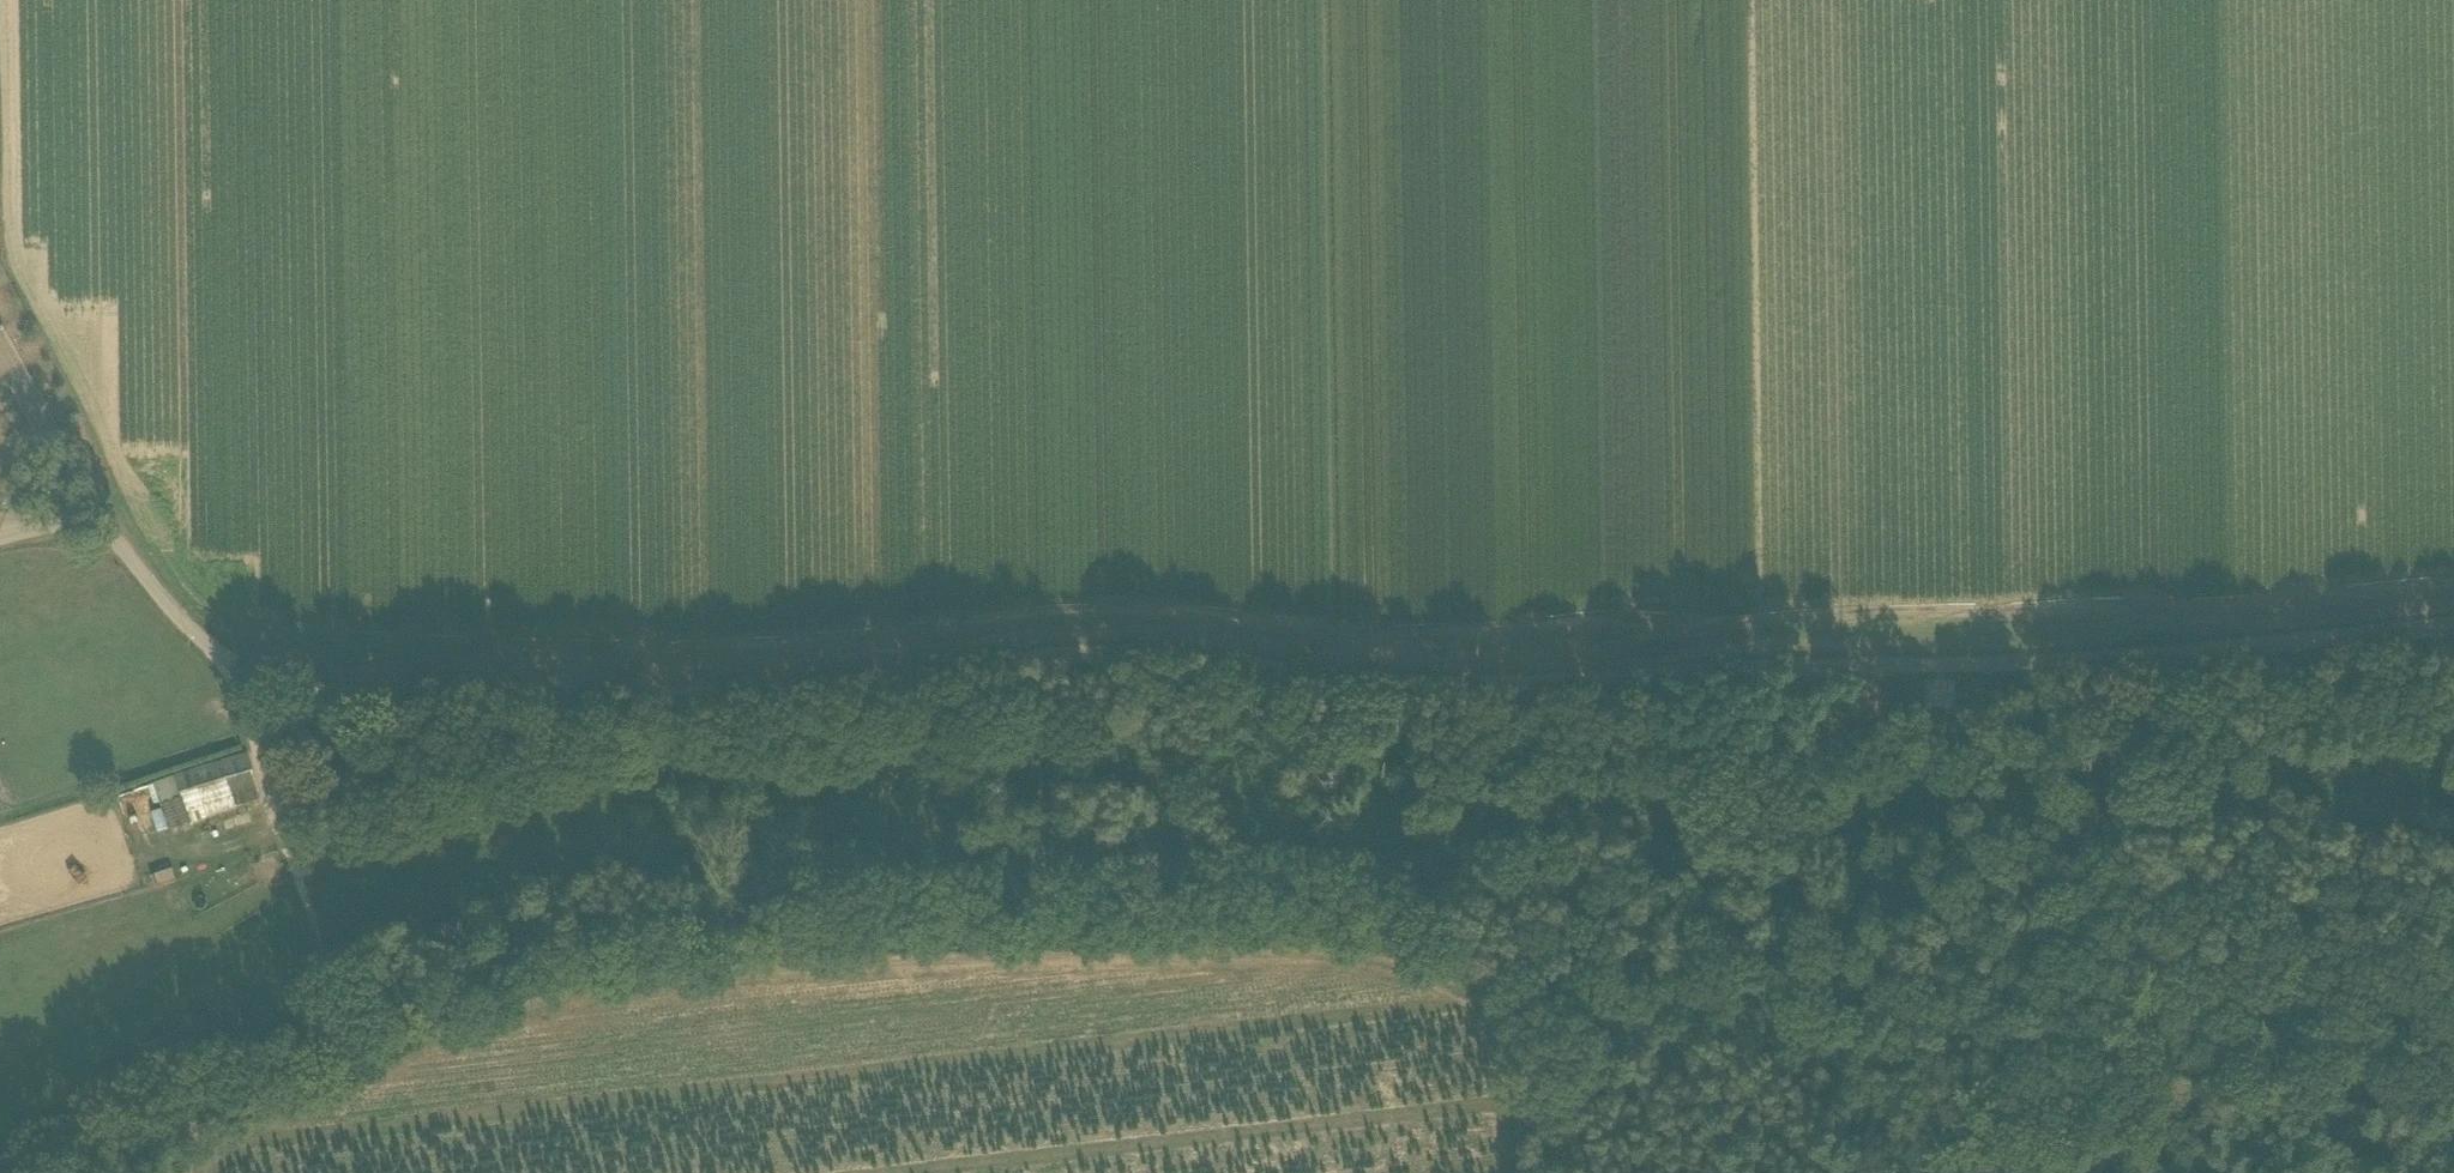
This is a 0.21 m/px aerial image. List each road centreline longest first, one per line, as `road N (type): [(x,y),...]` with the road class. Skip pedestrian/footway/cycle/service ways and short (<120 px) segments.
road 1 (unclassified): [(2453,627),(2012,661),(1405,682),(1207,658),(1050,654),(803,683),(319,682),(252,667),(200,640),(101,528),(76,522),(0,540)]
road 2 (track): [(54,1172),(102,1121),(332,1009),(328,964),(229,657)]

